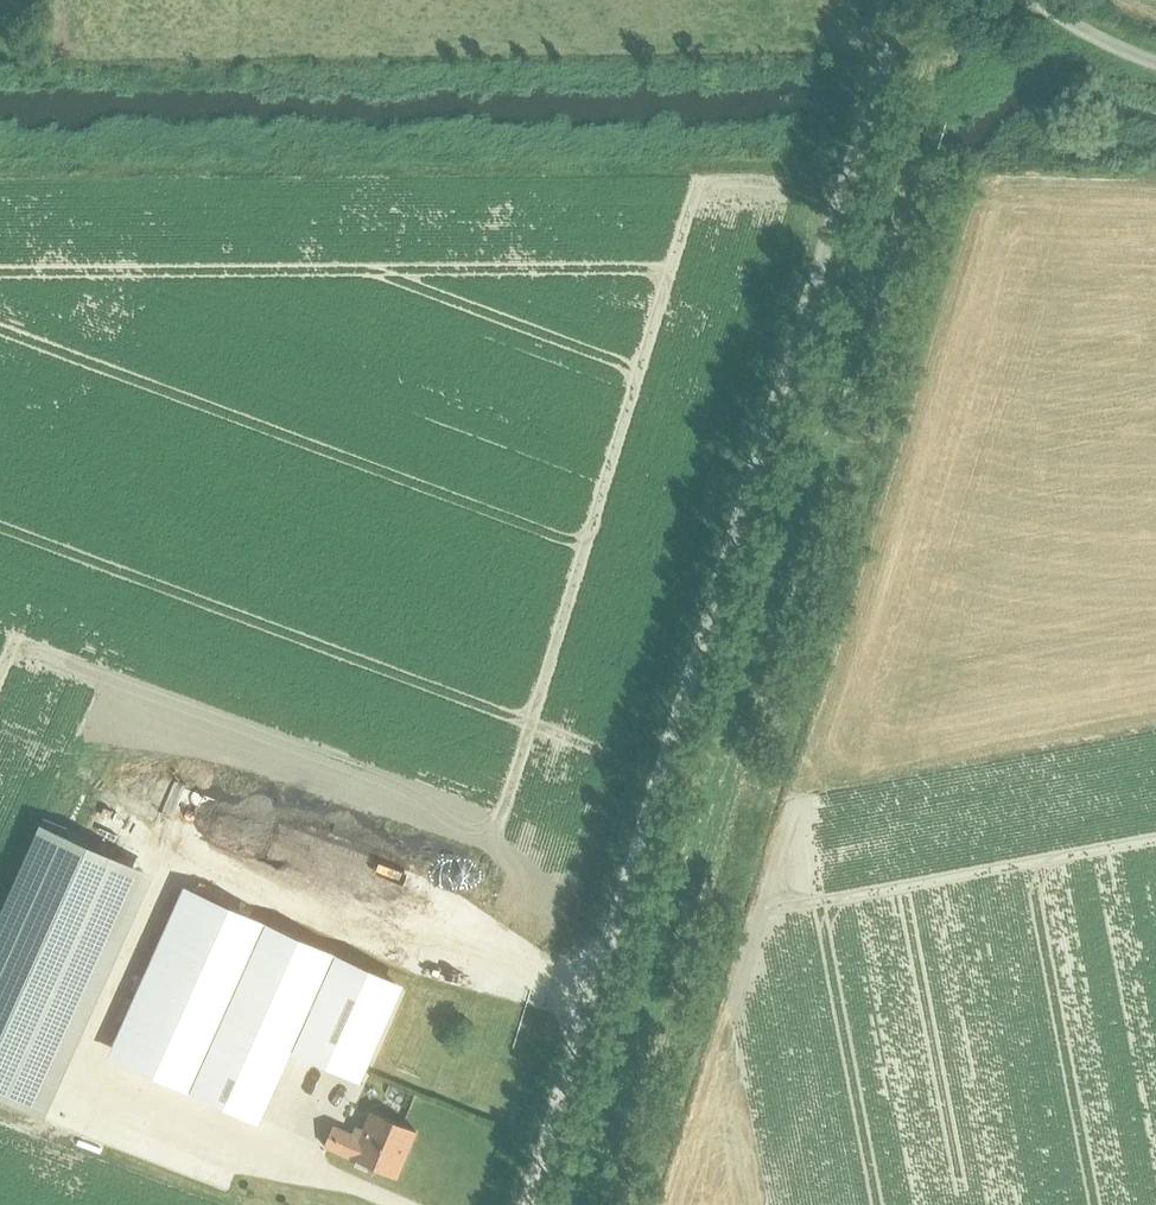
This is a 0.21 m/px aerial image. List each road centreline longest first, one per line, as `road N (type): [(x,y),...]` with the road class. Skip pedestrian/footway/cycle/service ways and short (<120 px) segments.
road 1 (unclassified): [(528,1204),(906,0)]
road 2 (unclassified): [(1155,56),(1044,0)]

